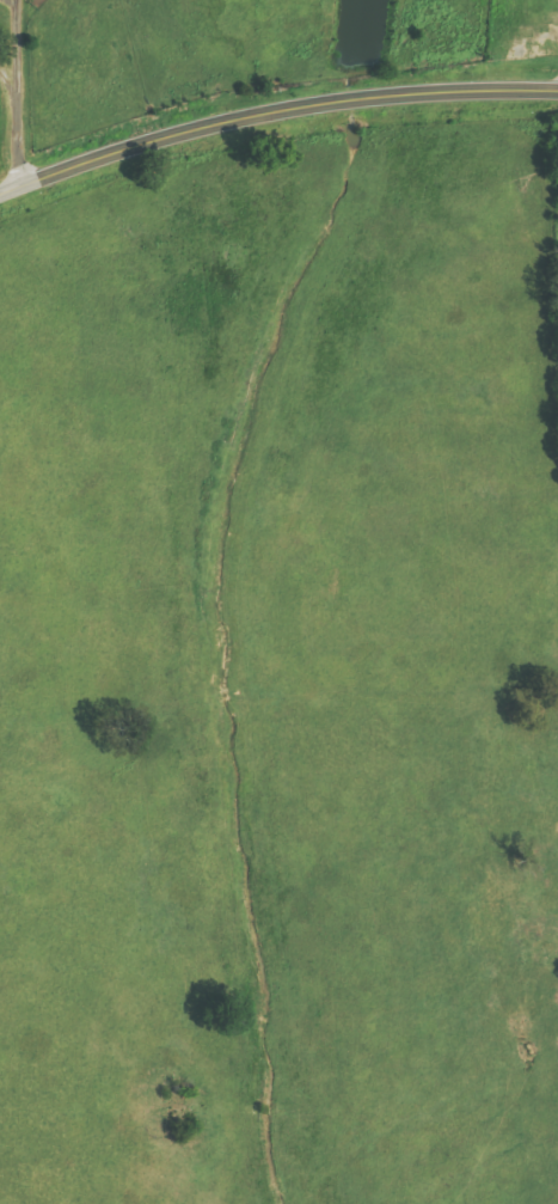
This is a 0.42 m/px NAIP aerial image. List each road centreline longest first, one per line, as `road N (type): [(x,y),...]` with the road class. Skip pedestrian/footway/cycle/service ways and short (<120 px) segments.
road 1 (tertiary): [(557,89),(454,91),(270,112),(147,142),(0,195)]
road 2 (residential): [(23,187),(19,0)]

